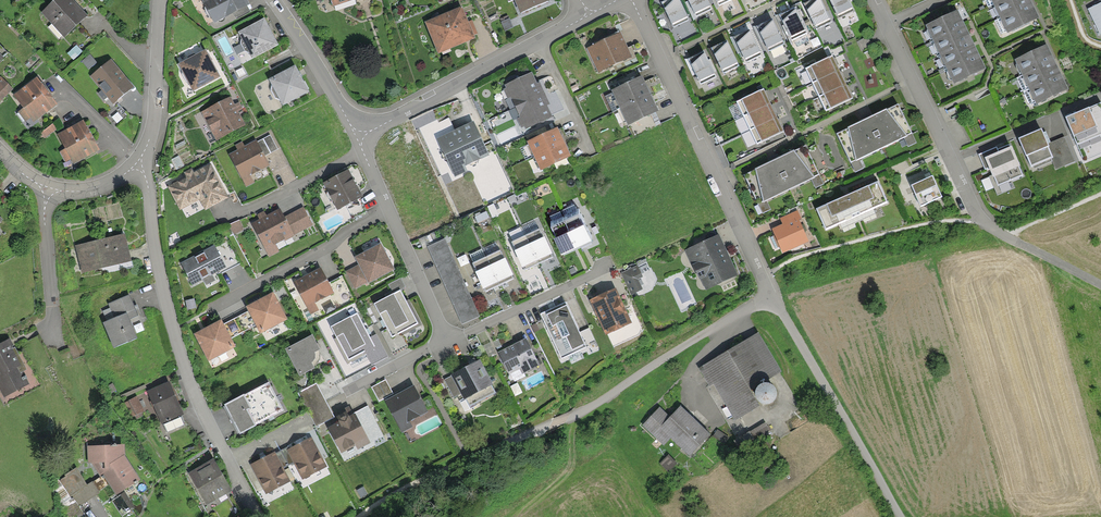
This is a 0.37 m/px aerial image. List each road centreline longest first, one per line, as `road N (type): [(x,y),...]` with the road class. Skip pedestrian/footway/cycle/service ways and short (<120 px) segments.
road 1 (residential): [(140,163),(183,363),(255,516)]
road 2 (residential): [(632,0),(763,277)]
road 3 (residential): [(356,137),(590,13)]
road 4 (track): [(772,294),(900,516)]
road 5 (residential): [(982,220),(874,0)]
road 6 (track): [(357,516),(411,485),(568,418)]
road 7 (residential): [(356,137),(448,348)]
road 8 (residential): [(160,0),(153,121),(140,163)]
road 9 (residential): [(274,0),(356,137)]
road 10 (residential): [(140,163),(106,184),(73,190),(45,187),(0,153)]
road 11 (track): [(1100,287),(982,220)]

